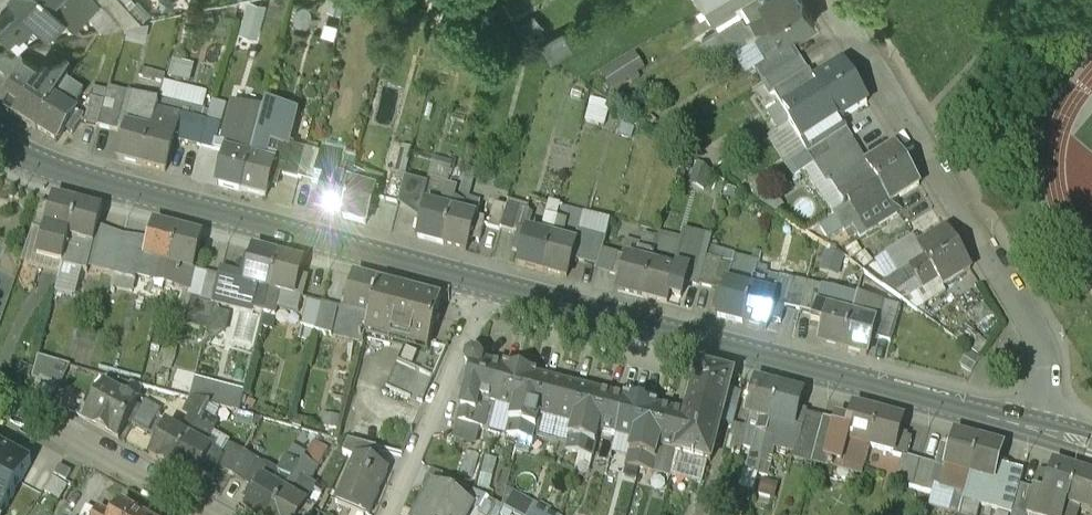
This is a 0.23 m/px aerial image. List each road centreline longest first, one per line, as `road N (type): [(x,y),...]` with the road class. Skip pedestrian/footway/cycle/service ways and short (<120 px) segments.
road 1 (tertiary): [(490,286),(1044,431)]
road 2 (tertiary): [(0,152),(59,179),(490,286)]
road 3 (residential): [(1044,431),(1049,384),(1039,340),(836,0)]
road 4 (residential): [(388,514),(490,286)]
road 5 (residential): [(214,514),(0,395)]

